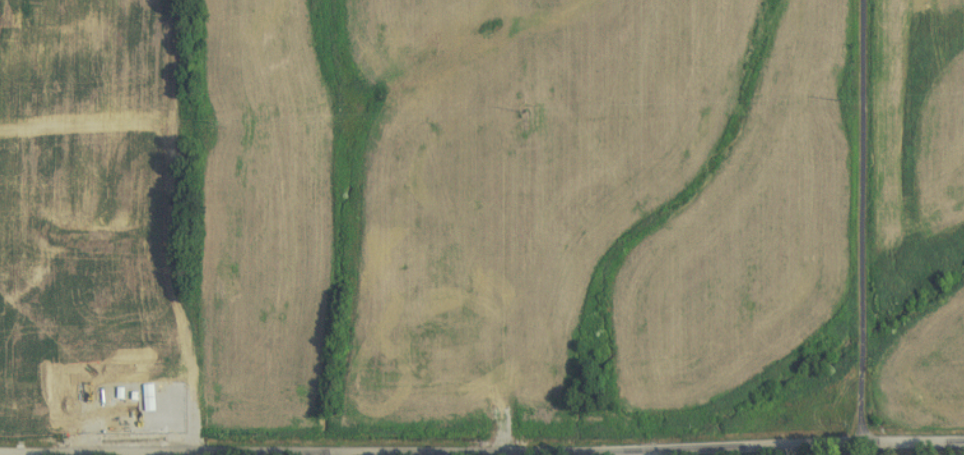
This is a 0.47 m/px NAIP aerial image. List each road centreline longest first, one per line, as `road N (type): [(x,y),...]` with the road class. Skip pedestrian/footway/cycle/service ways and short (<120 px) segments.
road 1 (residential): [(0,450),(864,443)]

